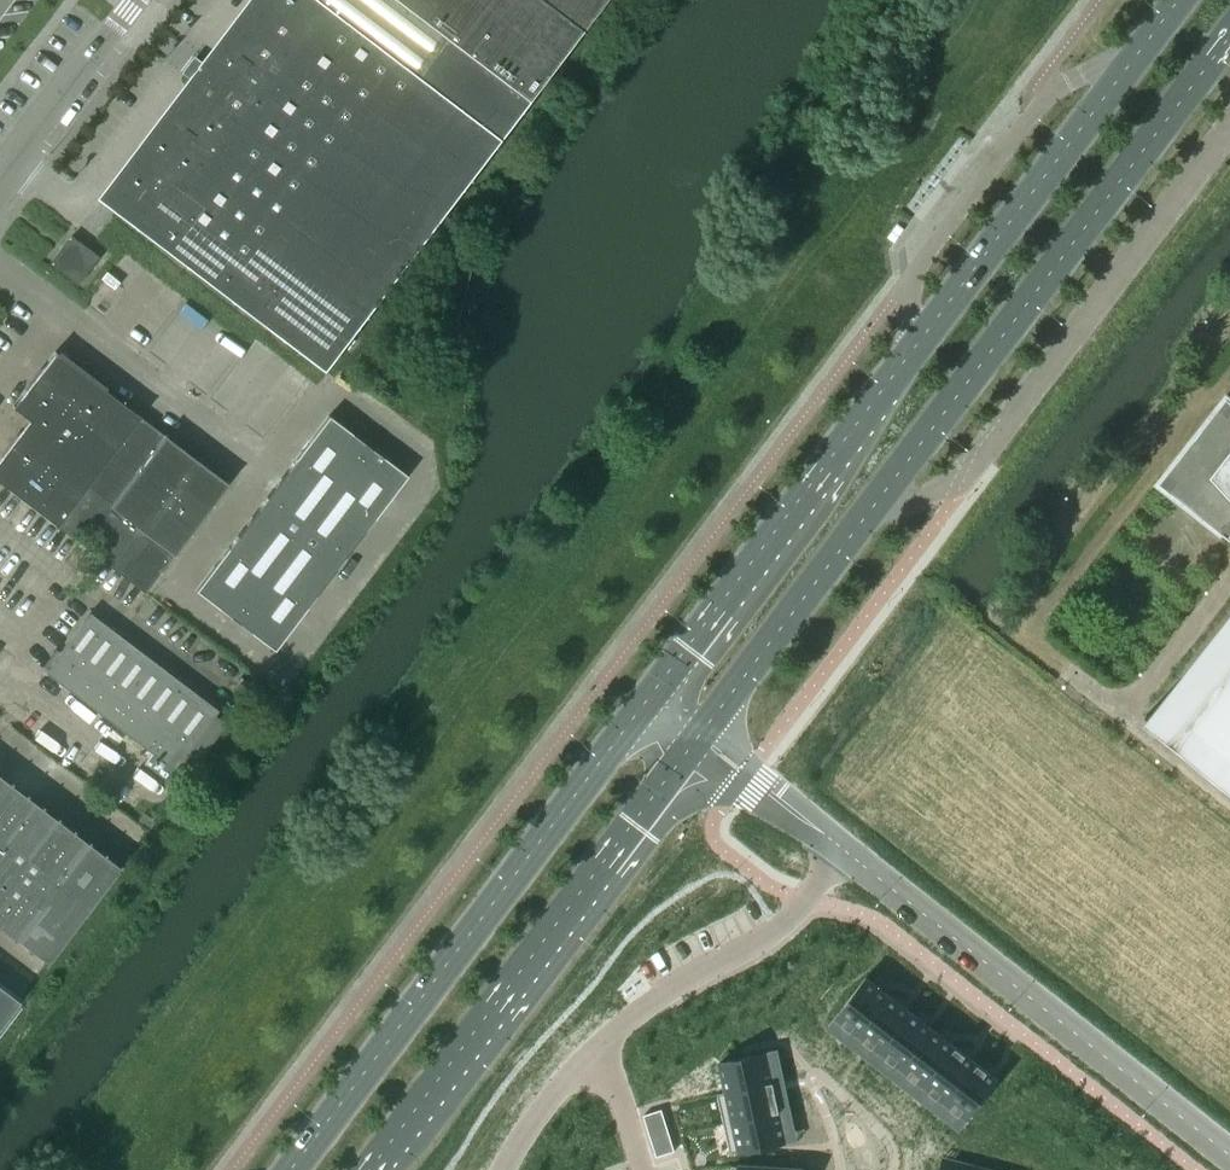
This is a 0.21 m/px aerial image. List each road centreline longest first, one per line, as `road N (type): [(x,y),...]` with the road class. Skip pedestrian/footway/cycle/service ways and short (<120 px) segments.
road 1 (secondary): [(876,504),(1229,44)]
road 2 (secondary): [(643,709),(293,1169)]
road 3 (unclassified): [(876,504),(954,488),(991,452),(1229,127)]
road 4 (secondary): [(370,1169),(691,756)]
road 5 (unclassified): [(844,850),(1229,1153)]
road 6 (residential): [(844,850),(774,932),(643,1008),(587,1057),(546,1098),(502,1169)]
road 7 (secondary): [(907,353),(643,709)]
road 8 (unclassified): [(1131,56),(1074,80),(1035,113),(910,277),(907,353)]
road 9 (secondary): [(1131,56),(907,353)]
road 10 (unclassified): [(274,466),(0,263)]
road 11 (secondary): [(707,732),(876,504)]
road 12 (unclassified): [(0,176),(136,0)]
road 13 (unclassified): [(816,830),(798,801),(707,732)]
road 14 (unclassified): [(691,756),(816,830)]

